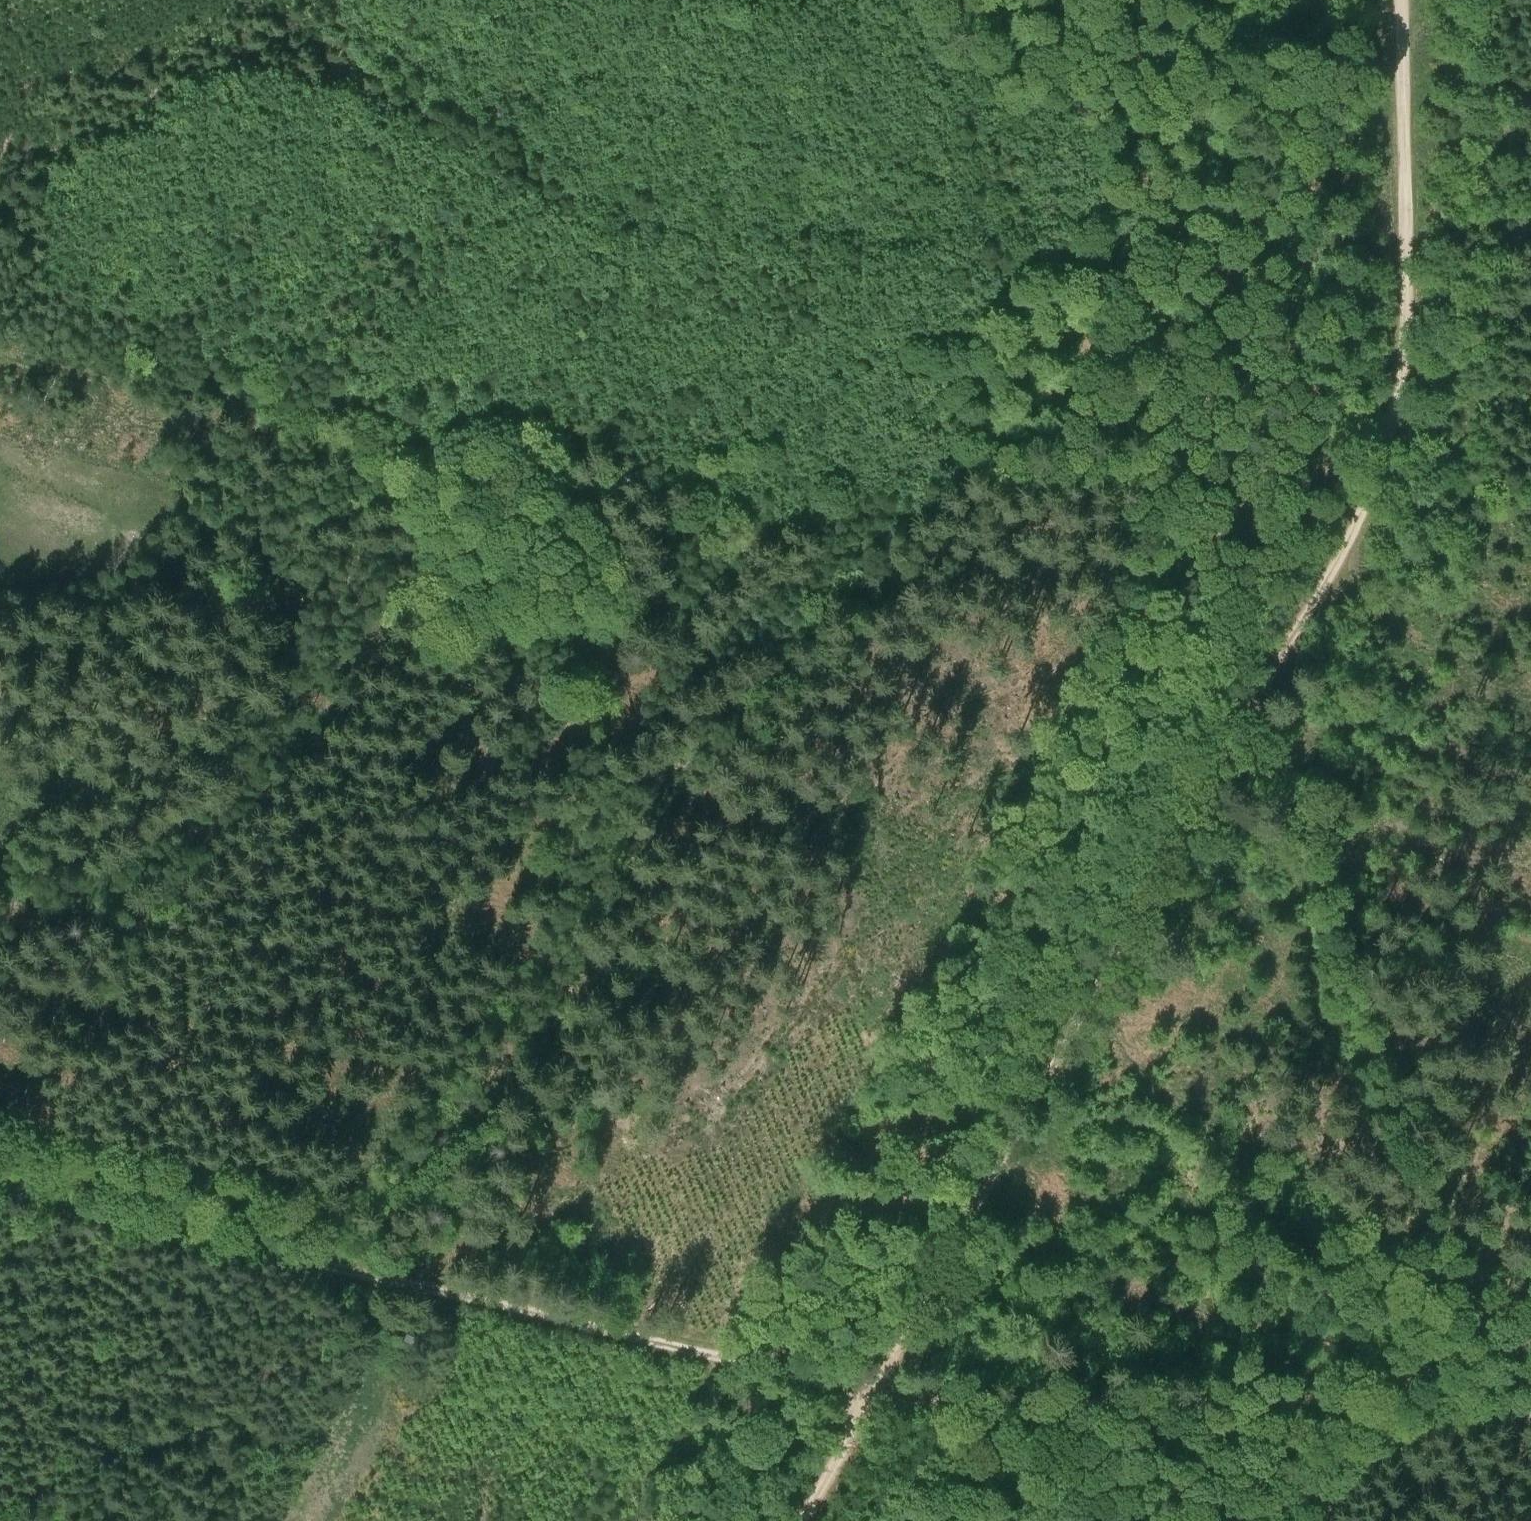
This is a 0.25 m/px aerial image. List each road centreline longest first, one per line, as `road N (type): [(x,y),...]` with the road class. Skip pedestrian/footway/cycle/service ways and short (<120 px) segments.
road 1 (track): [(0,1190),(874,1396)]
road 2 (track): [(1530,1413),(1477,1413),(1385,1385),(1275,1409),(874,1396)]

